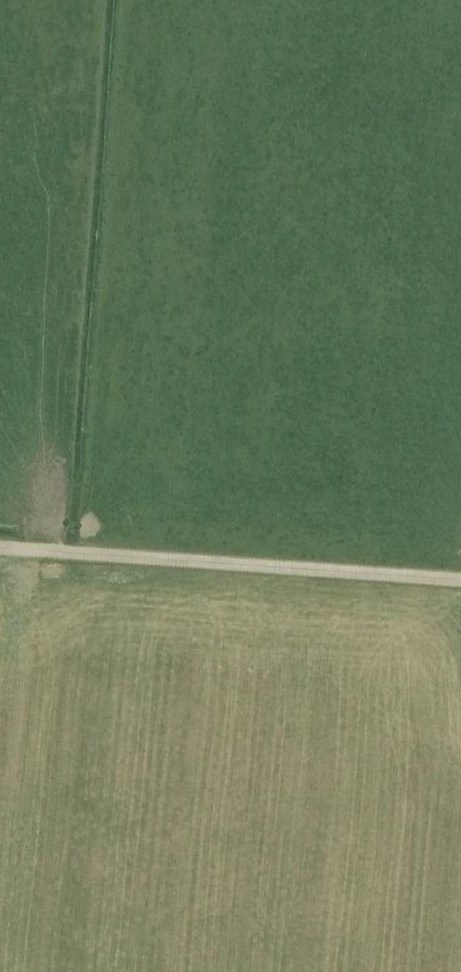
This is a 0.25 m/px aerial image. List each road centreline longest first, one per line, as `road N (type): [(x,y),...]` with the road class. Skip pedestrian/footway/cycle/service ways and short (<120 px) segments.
road 1 (track): [(0,550),(460,583)]

